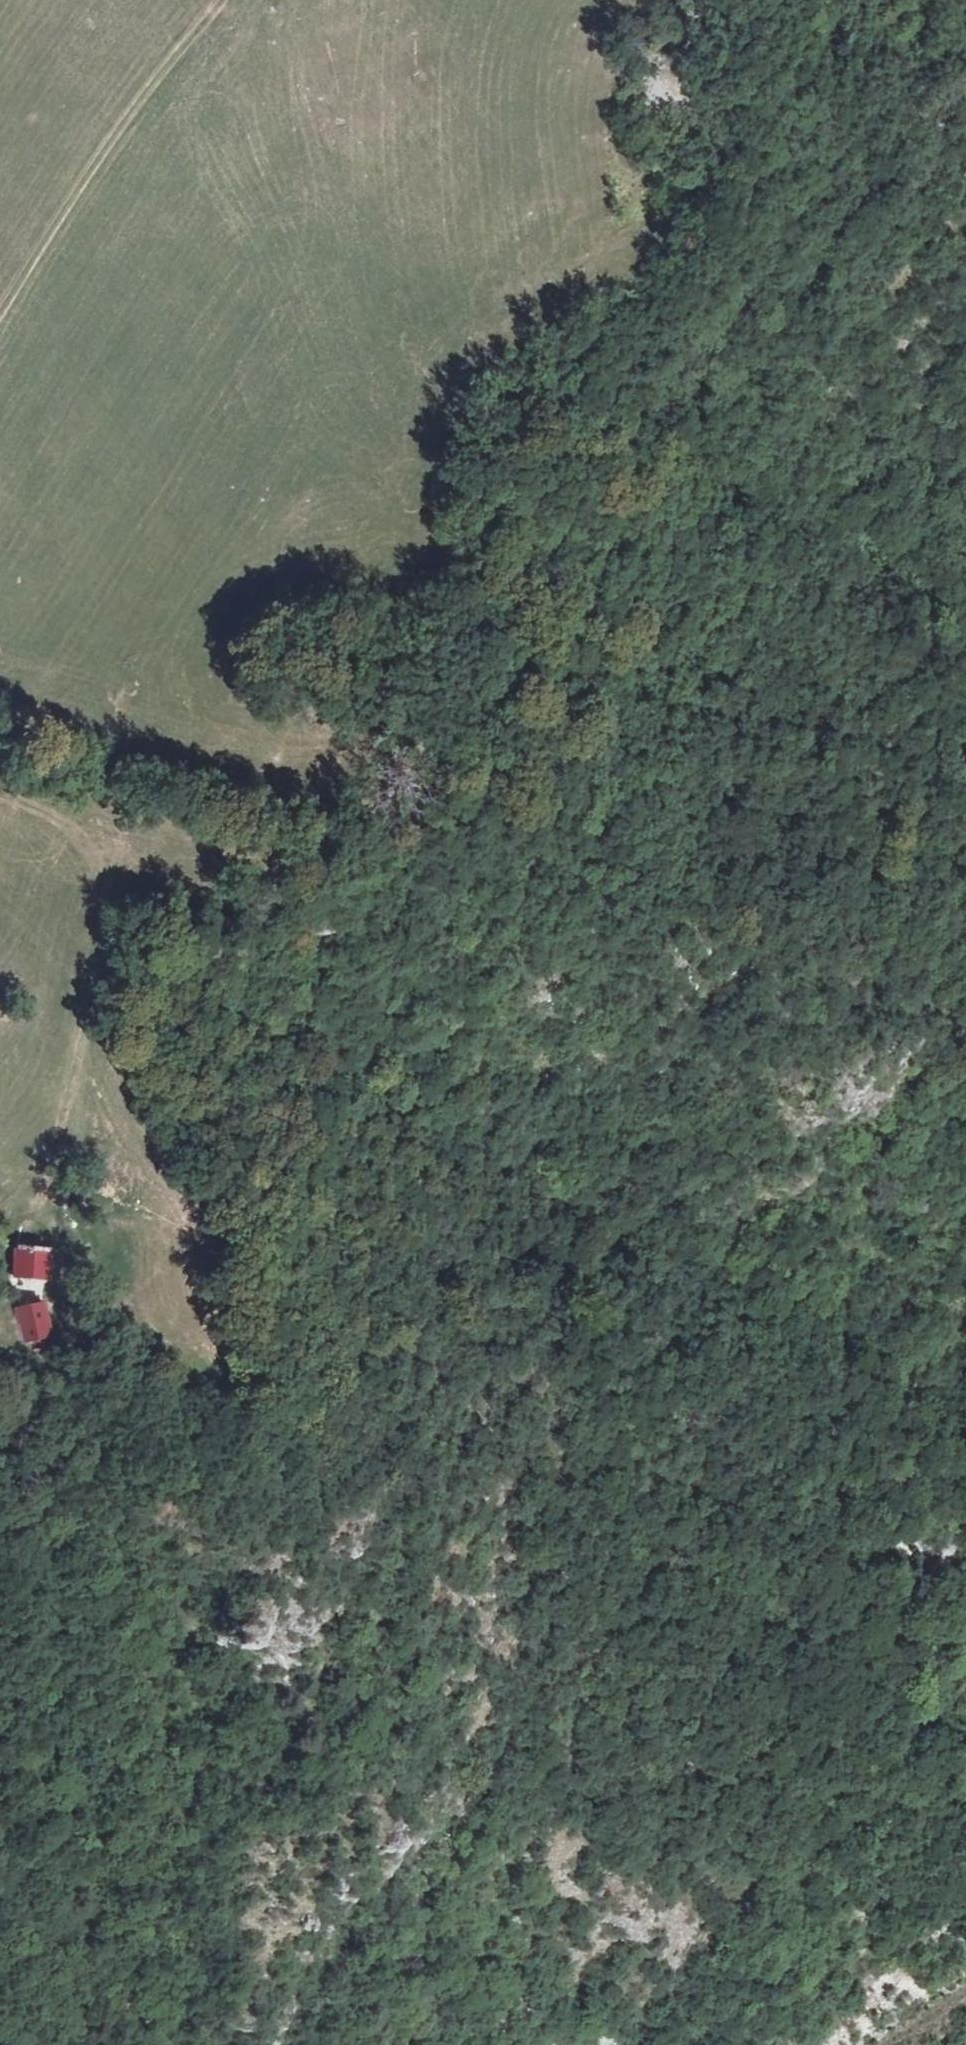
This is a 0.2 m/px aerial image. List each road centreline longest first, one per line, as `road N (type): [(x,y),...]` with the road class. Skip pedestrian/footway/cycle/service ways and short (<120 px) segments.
road 1 (track): [(0,797),(83,838),(103,877),(79,1052),(39,1211)]
road 2 (track): [(222,0),(89,170),(0,314)]

